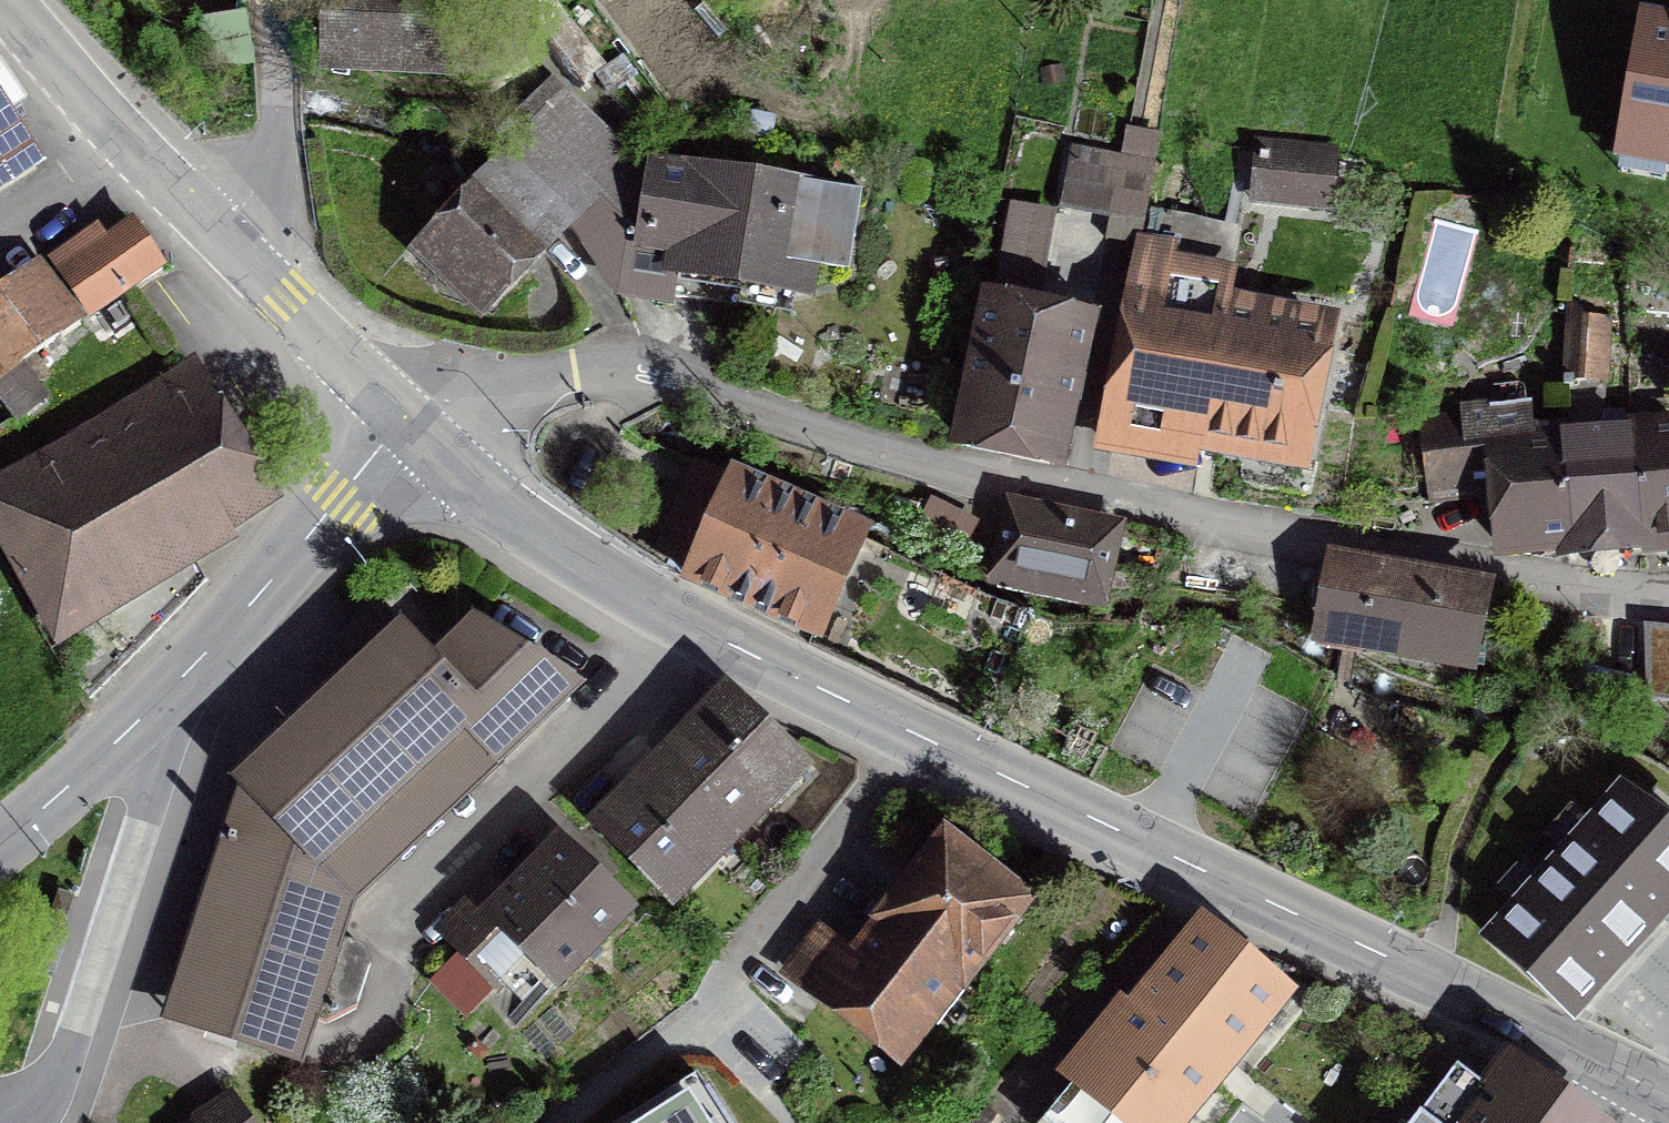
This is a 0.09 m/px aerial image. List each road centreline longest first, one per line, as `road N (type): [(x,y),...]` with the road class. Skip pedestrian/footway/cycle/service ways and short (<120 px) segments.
road 1 (secondary): [(1668,1102),(1441,982),(607,584),(515,516),(406,417)]
road 2 (residential): [(406,417),(469,386),(661,377),(961,475),(1442,567),(1668,601)]
road 3 (tertiary): [(0,846),(155,709),(406,417)]
road 4 (tertiary): [(216,225),(1,0)]
road 5 (tertiary): [(406,417),(216,225)]
road 6 (residential): [(276,0),(279,153),(216,225)]

